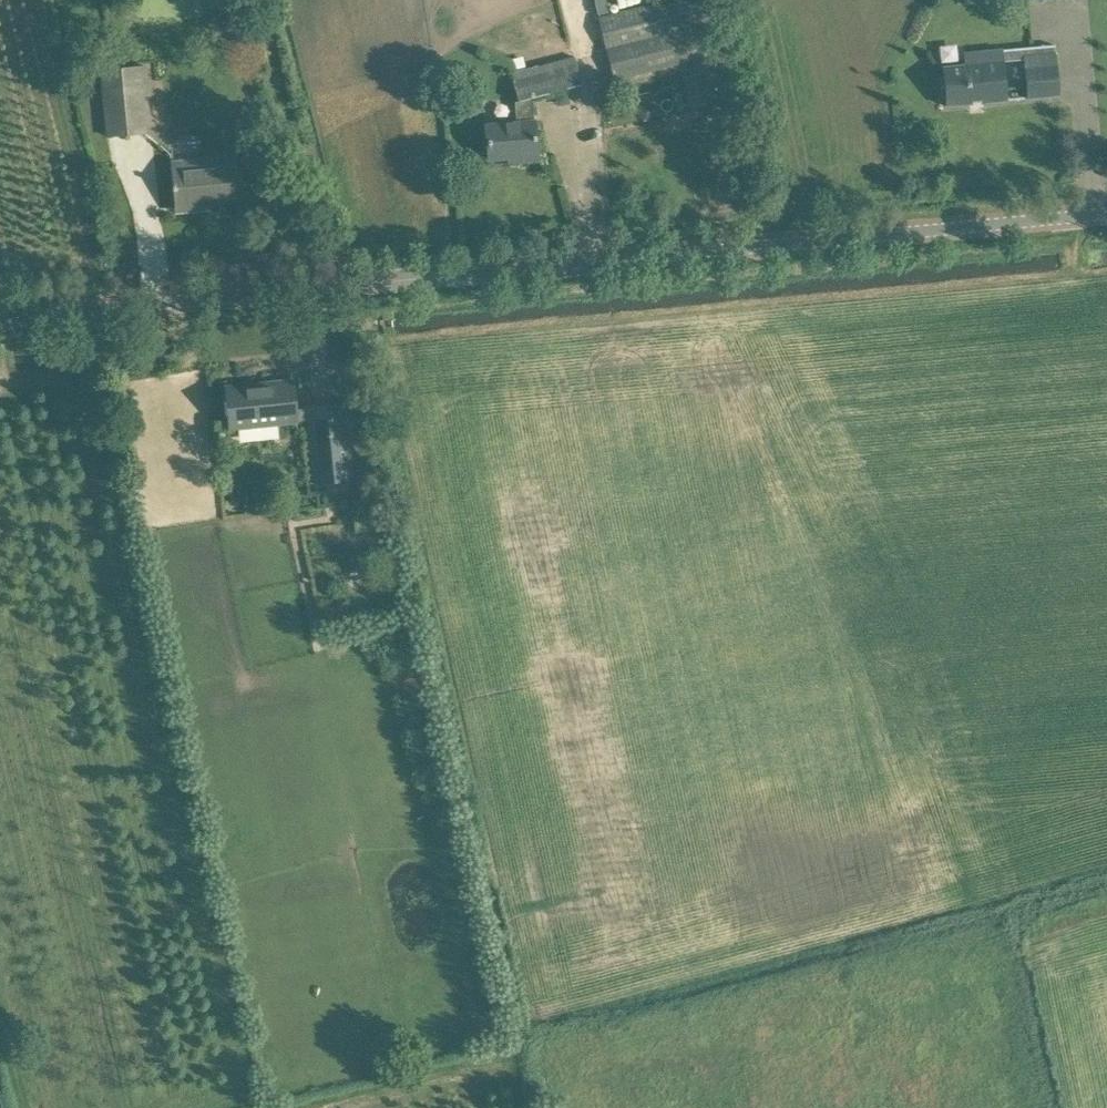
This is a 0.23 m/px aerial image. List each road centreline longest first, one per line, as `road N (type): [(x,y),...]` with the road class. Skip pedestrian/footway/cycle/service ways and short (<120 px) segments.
road 1 (unclassified): [(0,317),(1106,214)]

